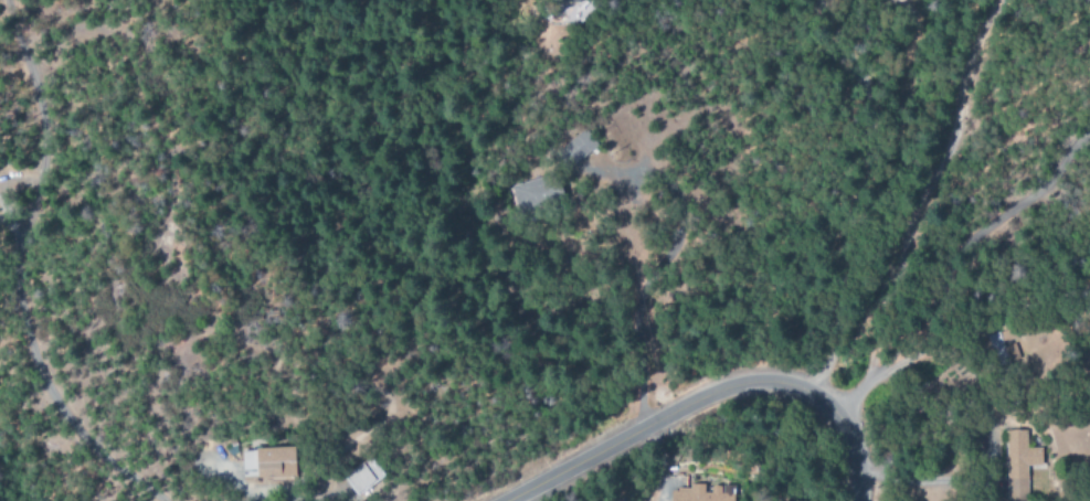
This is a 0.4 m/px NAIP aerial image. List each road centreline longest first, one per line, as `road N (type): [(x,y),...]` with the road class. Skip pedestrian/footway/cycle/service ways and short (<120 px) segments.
road 1 (residential): [(507,500),(694,401),(765,381),(811,394),(843,419),(859,500)]

